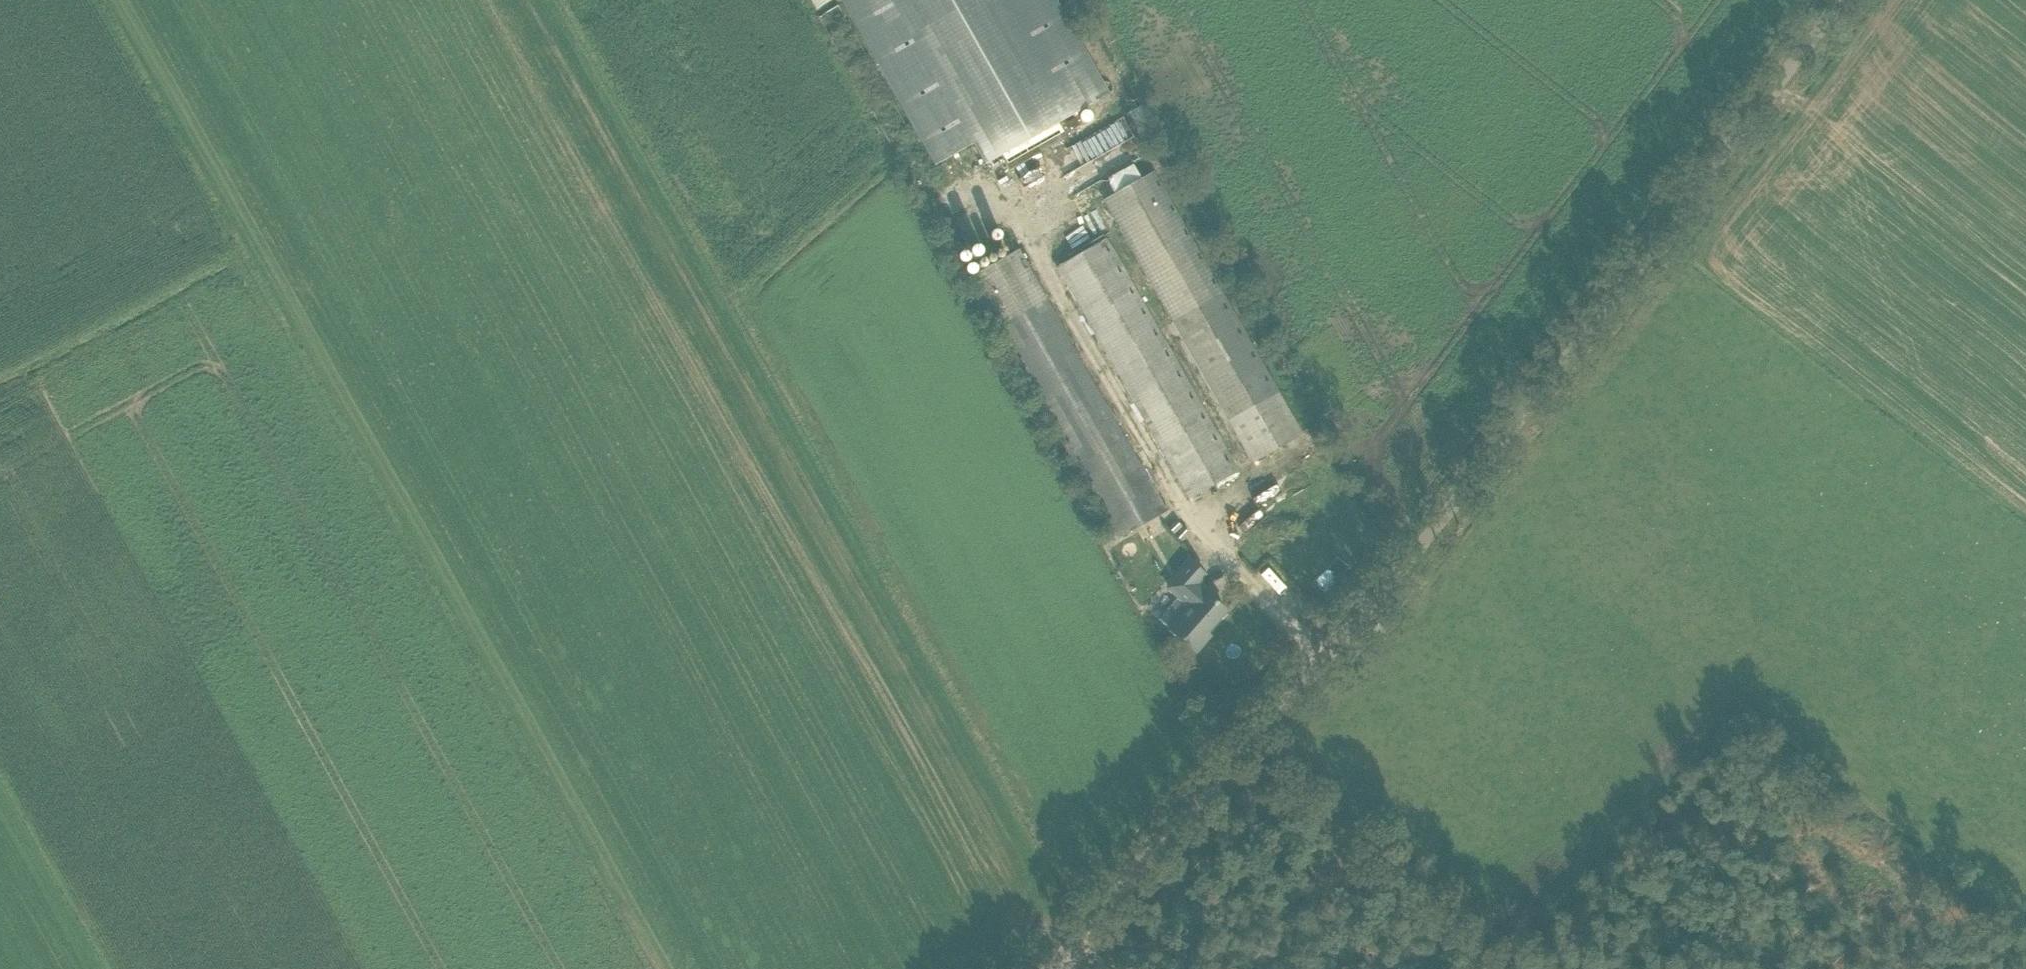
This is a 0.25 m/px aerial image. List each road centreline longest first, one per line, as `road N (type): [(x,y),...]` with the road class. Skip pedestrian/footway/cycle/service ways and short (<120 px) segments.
road 1 (unclassified): [(1090,921),(1624,266),(1830,0)]
road 2 (unclassified): [(1256,968),(1090,921)]

